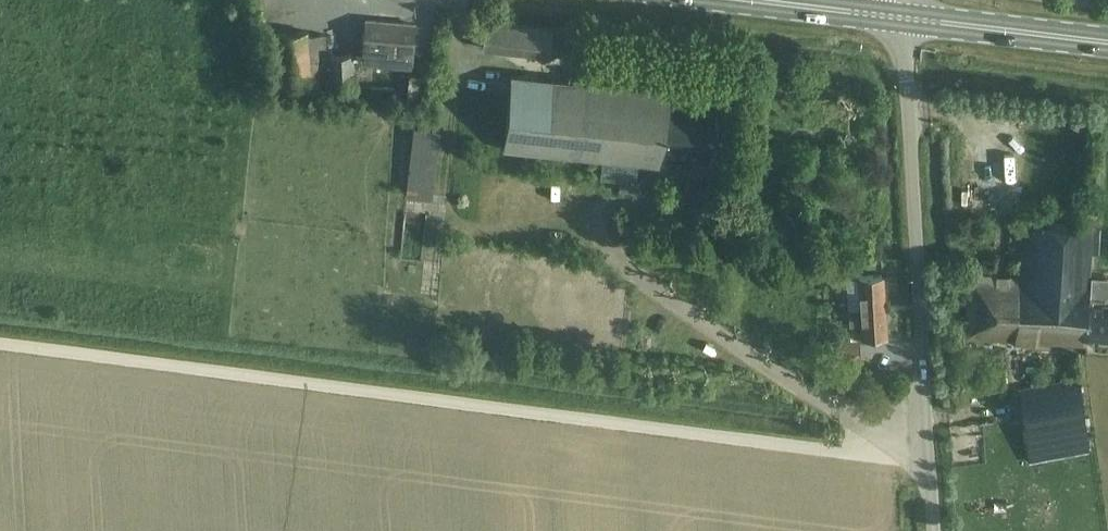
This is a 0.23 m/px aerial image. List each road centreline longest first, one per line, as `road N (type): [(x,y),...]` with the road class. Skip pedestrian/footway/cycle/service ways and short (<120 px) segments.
road 1 (track): [(0,344),(930,464)]
road 2 (unclassified): [(934,530),(898,17)]
road 3 (primary): [(1107,42),(898,17)]

